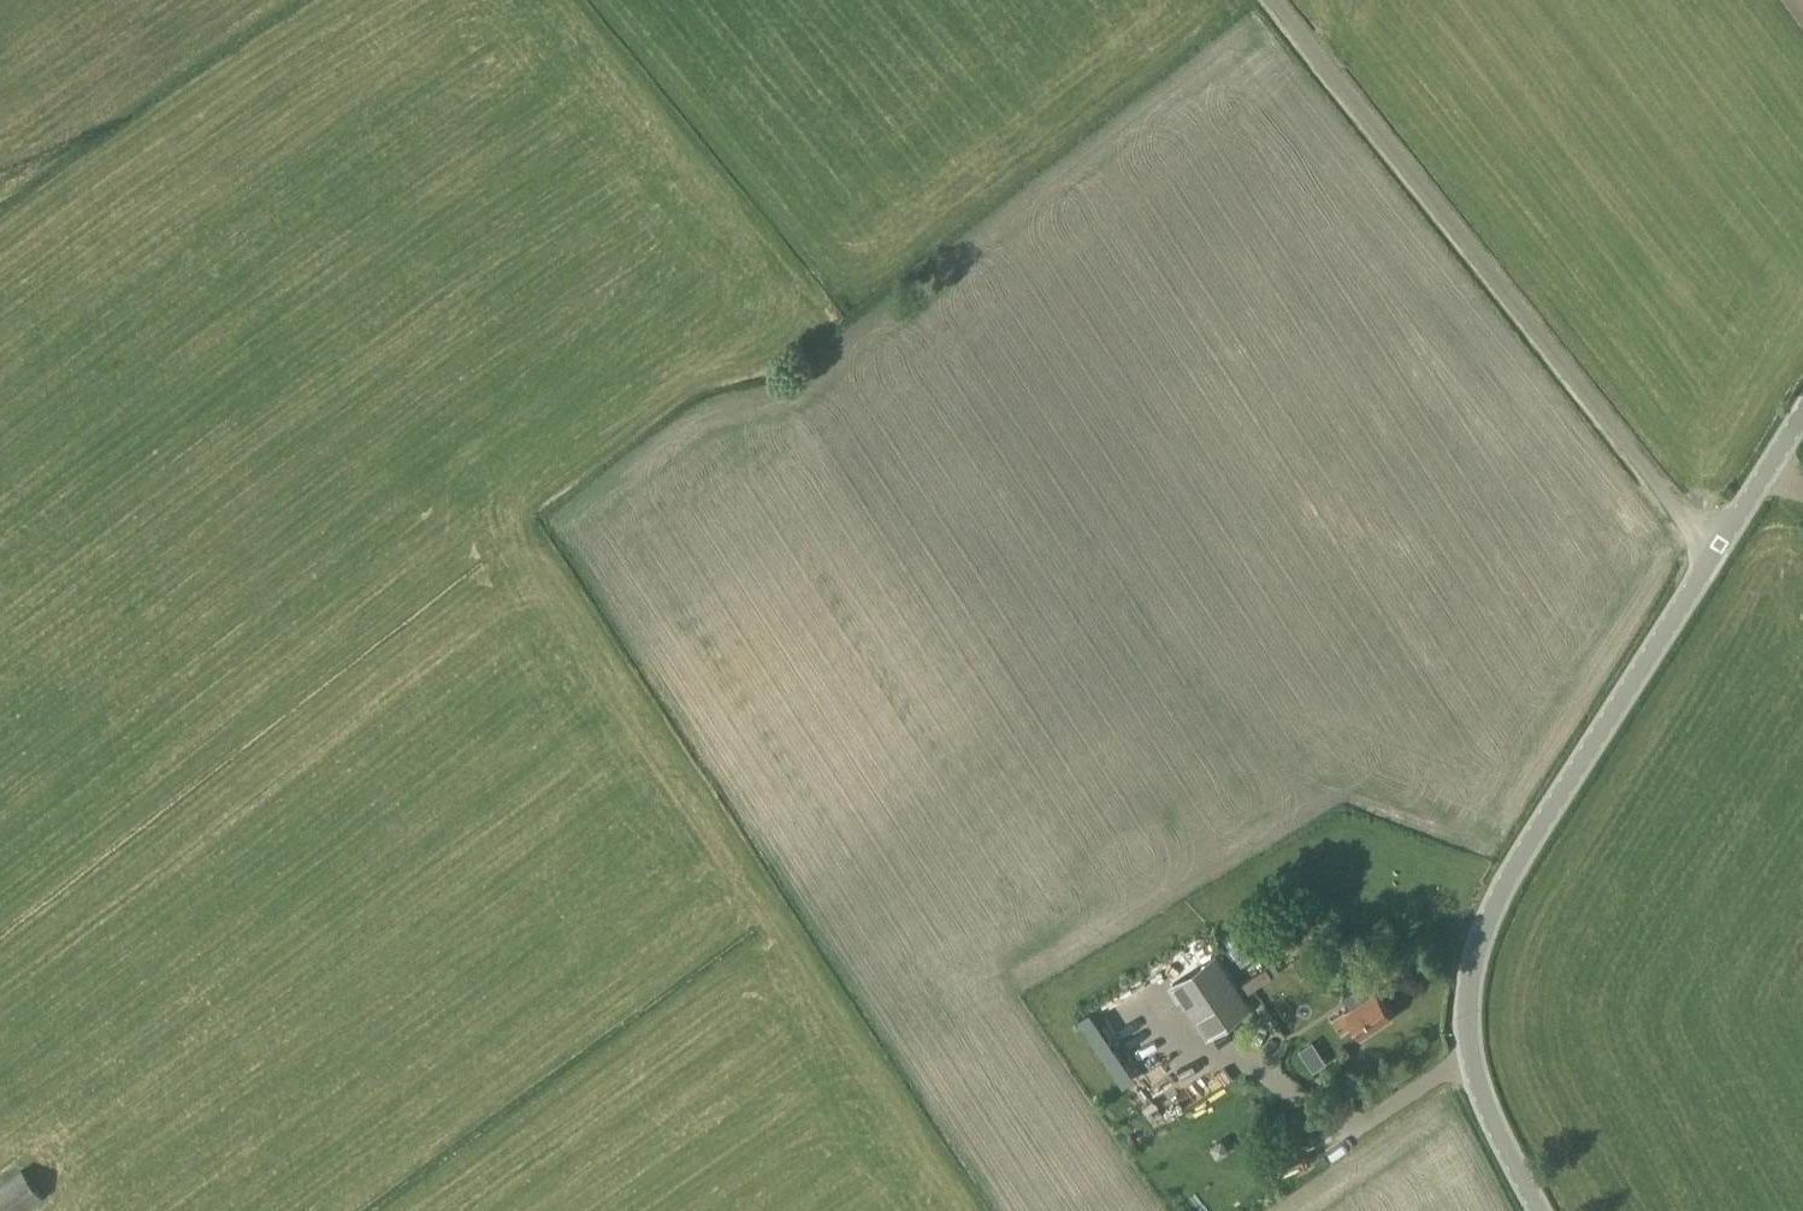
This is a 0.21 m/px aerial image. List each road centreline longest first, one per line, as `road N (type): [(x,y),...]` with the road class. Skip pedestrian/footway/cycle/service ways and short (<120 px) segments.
road 1 (tertiary): [(1536,1210),(1485,1108),(1470,1056),(1469,1002),(1481,934),(1511,869),(1712,553)]
road 2 (unclassified): [(1712,553),(1290,0)]
road 3 (tertiary): [(1712,553),(1802,410)]

